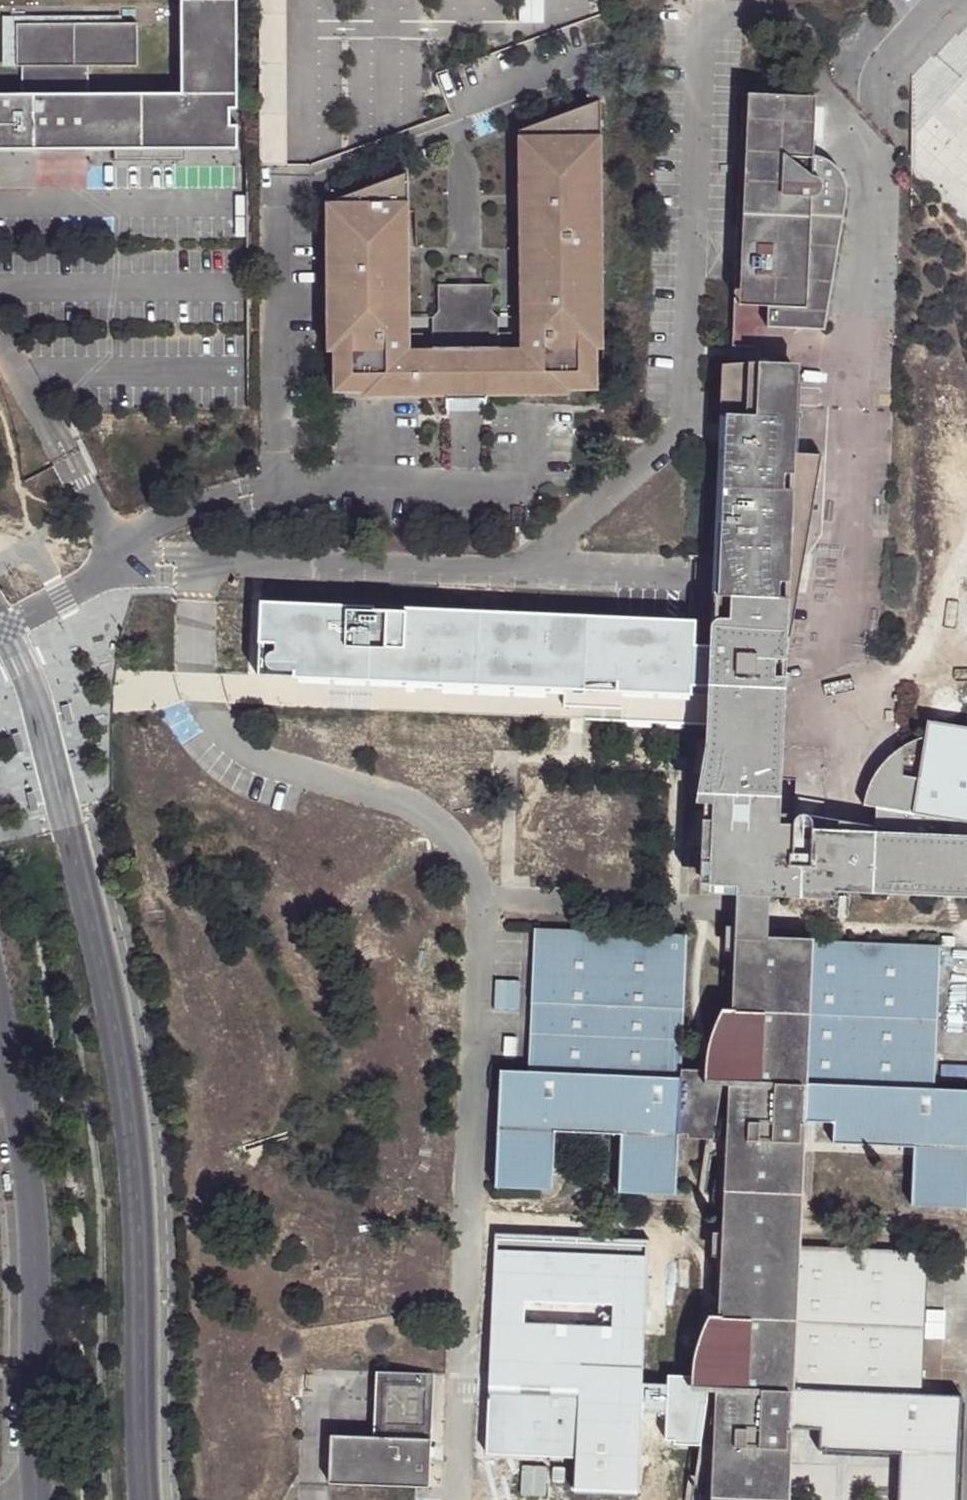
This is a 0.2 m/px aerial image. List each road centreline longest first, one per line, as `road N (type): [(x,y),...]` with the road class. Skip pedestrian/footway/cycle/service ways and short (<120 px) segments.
road 1 (residential): [(0,1019),(31,1198),(34,1499)]
road 2 (unclassified): [(941,0),(882,65),(870,119)]

